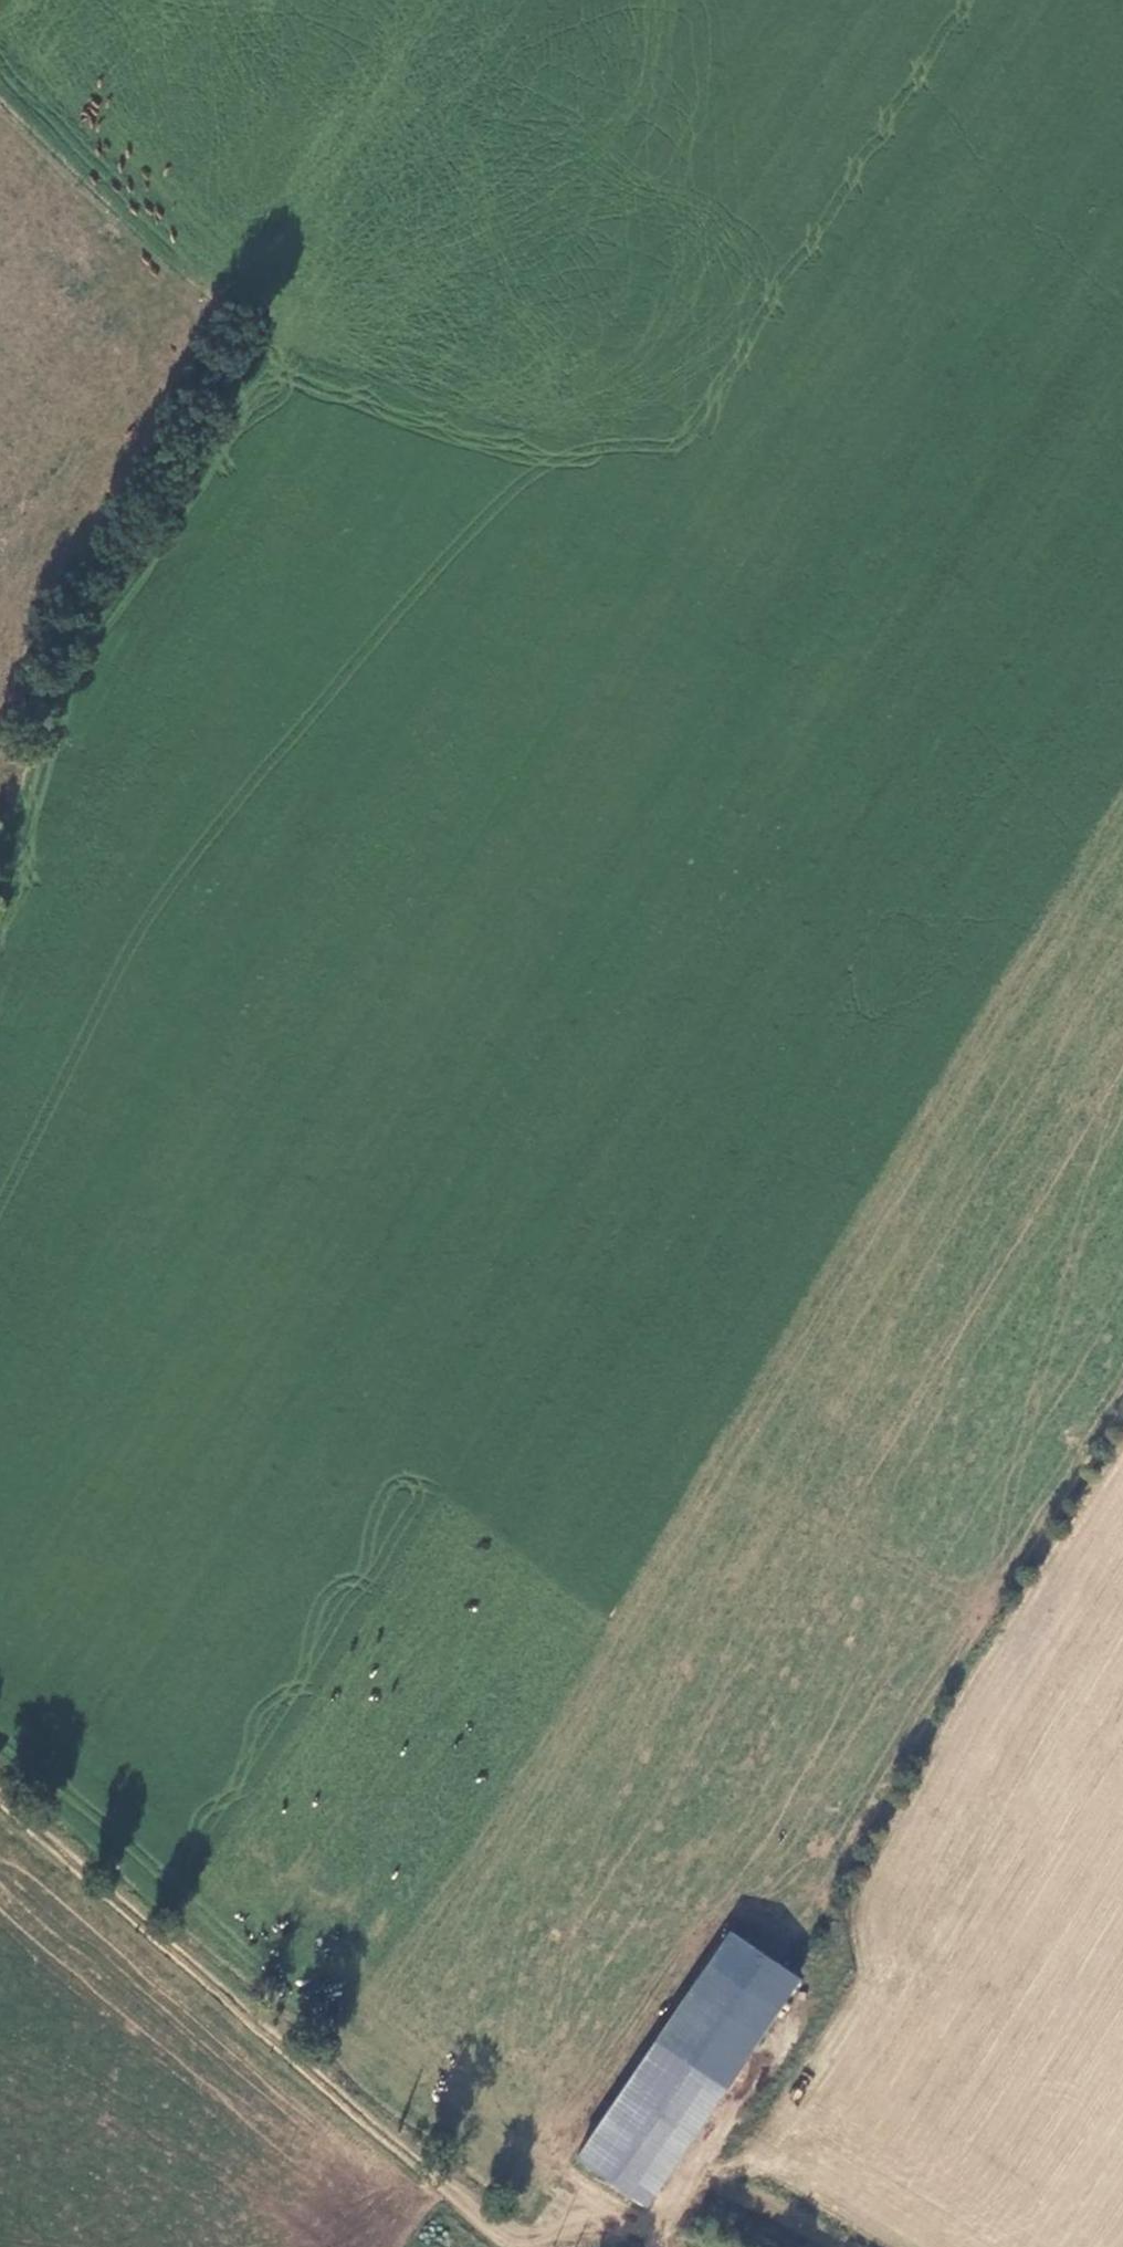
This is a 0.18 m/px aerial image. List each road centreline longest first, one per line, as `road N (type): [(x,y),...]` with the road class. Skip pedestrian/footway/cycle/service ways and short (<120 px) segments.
road 1 (track): [(0,1819),(448,2215),(500,2246)]

